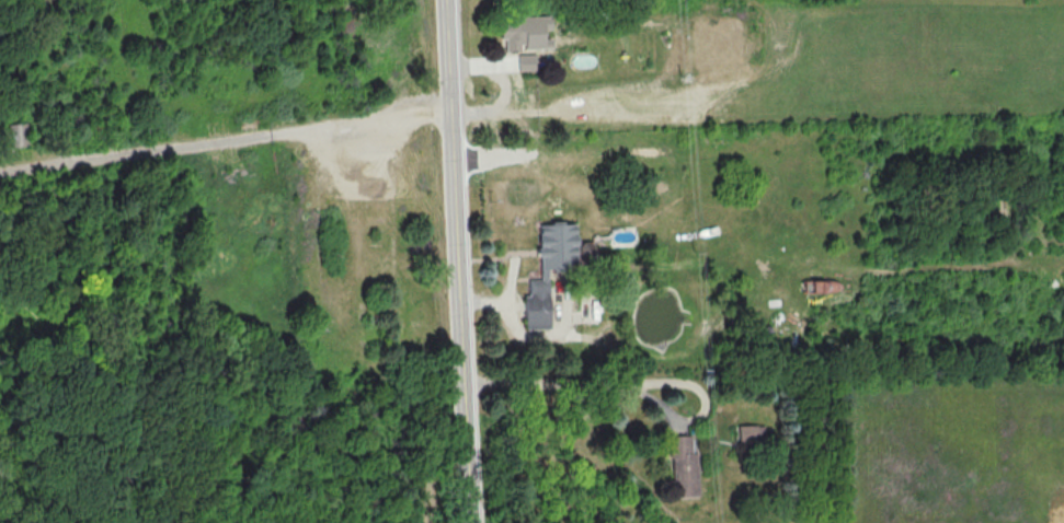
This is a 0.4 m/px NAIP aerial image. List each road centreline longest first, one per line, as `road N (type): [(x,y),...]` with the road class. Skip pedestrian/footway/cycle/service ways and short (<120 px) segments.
road 1 (tertiary): [(469,522),(442,0)]
road 2 (residential): [(448,112),(0,172)]

